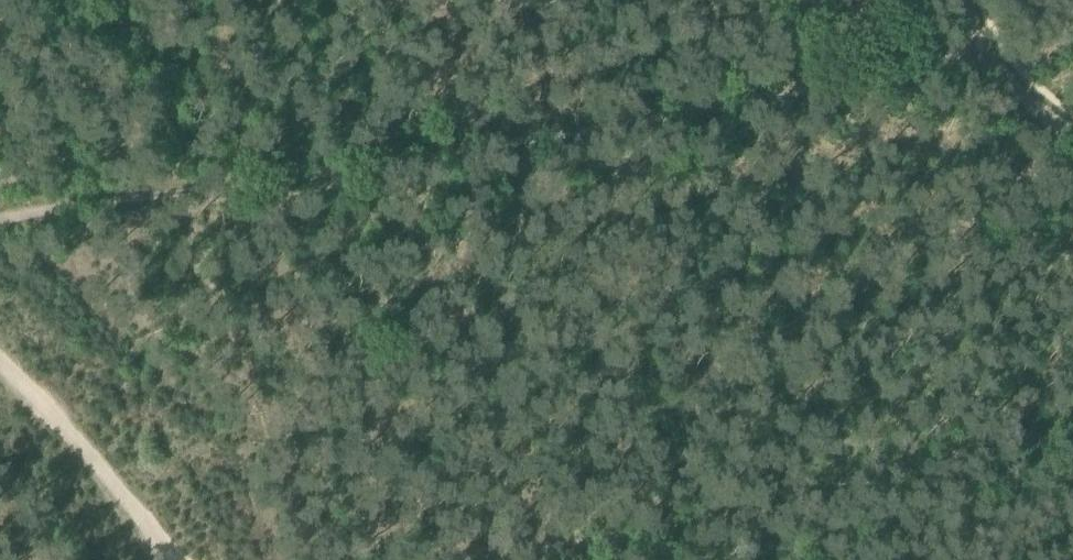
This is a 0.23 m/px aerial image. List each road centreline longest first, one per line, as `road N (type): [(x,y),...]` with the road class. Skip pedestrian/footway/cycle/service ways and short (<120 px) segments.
road 1 (track): [(0,230),(967,45)]
road 2 (track): [(466,559),(1072,458)]
road 3 (track): [(0,371),(165,559)]
road 4 (track): [(1072,110),(967,45)]

